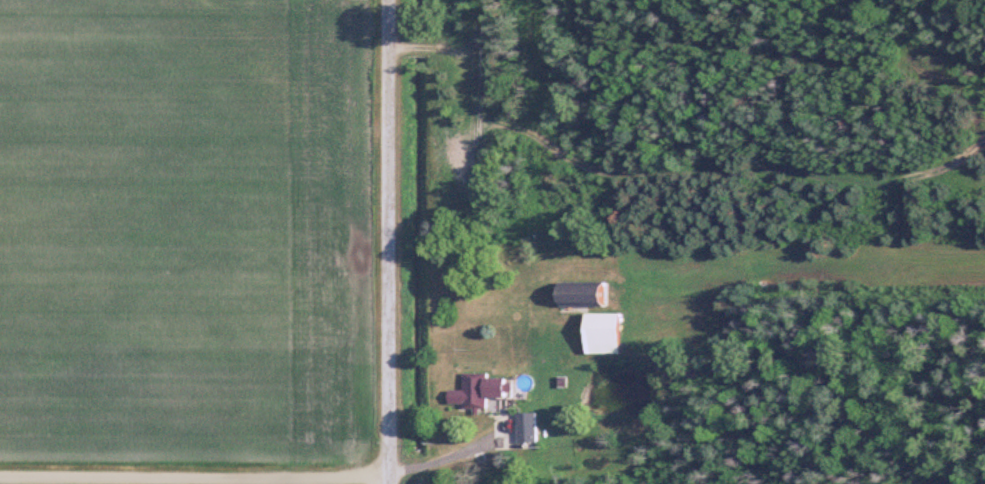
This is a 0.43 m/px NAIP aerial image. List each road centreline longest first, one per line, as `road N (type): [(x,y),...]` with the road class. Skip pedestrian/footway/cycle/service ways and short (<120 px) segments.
road 1 (residential): [(388,483),(387,0)]
road 2 (residential): [(388,479),(0,476)]

